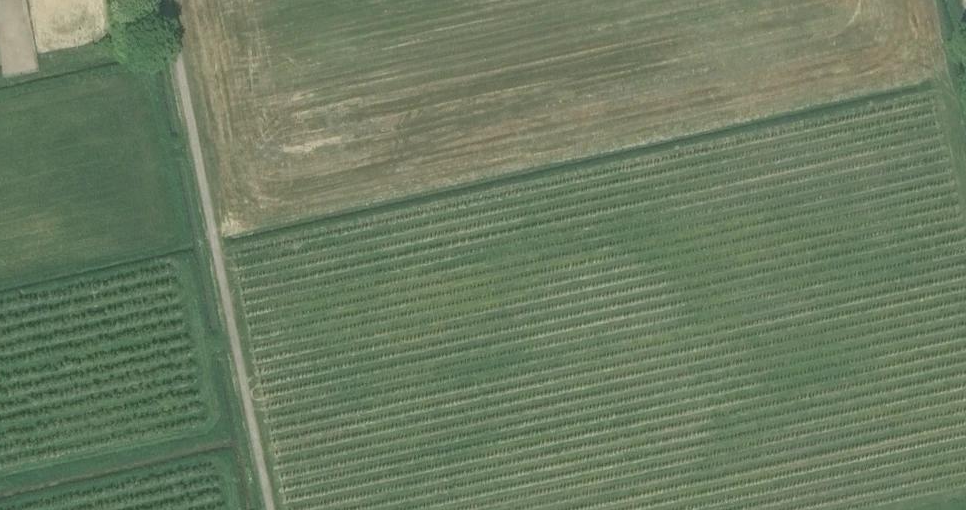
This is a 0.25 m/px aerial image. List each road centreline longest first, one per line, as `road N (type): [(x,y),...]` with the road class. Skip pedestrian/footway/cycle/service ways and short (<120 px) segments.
road 1 (track): [(177,0),(262,509)]

